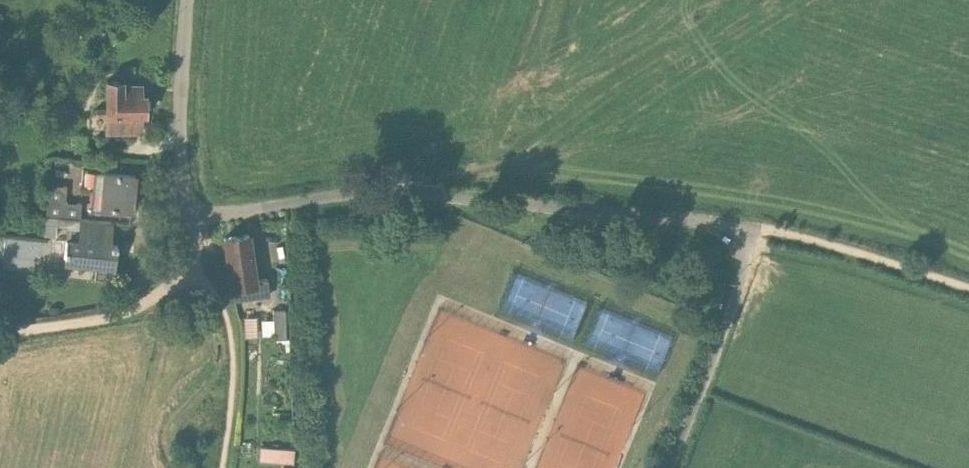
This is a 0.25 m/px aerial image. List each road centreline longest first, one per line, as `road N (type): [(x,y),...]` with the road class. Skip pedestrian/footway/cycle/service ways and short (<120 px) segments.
road 1 (residential): [(747,228),(387,191),(195,214),(181,168),(186,0)]
road 2 (residential): [(747,228),(739,286),(670,467)]
road 3 (track): [(968,288),(747,228)]
road 4 (track): [(0,335),(119,316),(155,295),(182,259)]

